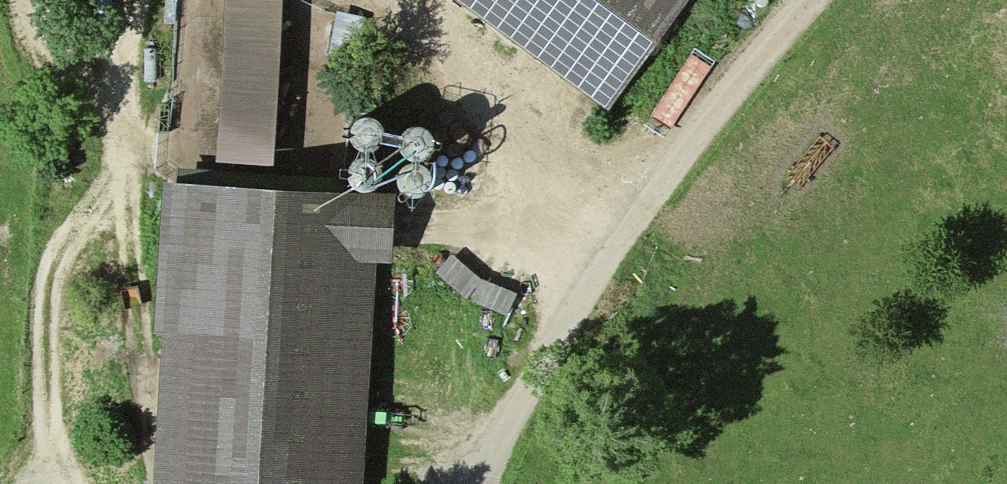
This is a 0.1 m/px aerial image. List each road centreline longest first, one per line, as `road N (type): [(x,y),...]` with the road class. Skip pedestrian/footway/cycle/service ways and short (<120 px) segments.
road 1 (track): [(48,455),(41,320),(83,194),(120,138),(161,483)]
road 2 (track): [(814,0),(685,149),(547,348),(478,483)]
road 3 (track): [(369,0),(612,255)]
road 4 (track): [(120,138),(122,19),(133,0)]

